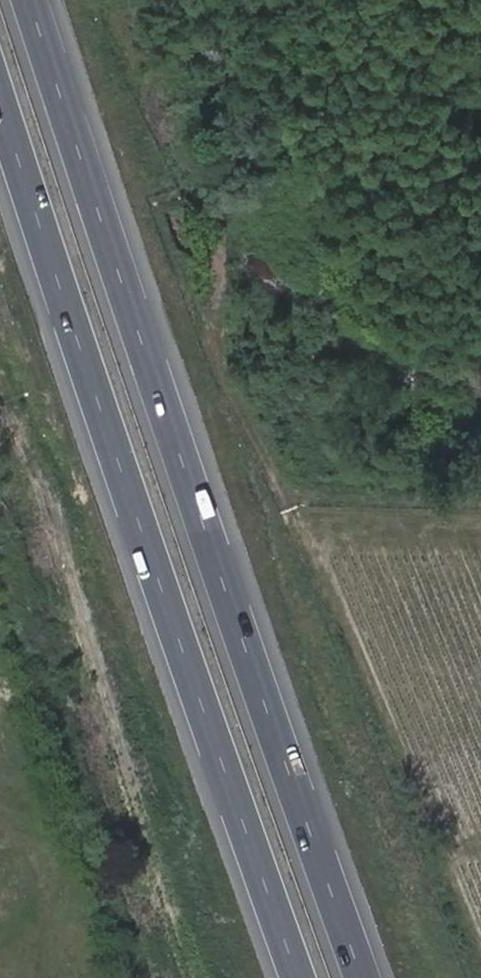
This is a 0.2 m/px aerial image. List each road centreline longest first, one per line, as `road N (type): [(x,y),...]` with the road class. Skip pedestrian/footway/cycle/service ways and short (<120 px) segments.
road 1 (motorway): [(370,977),(102,218),(34,0)]
road 2 (motorway): [(0,85),(306,977)]

